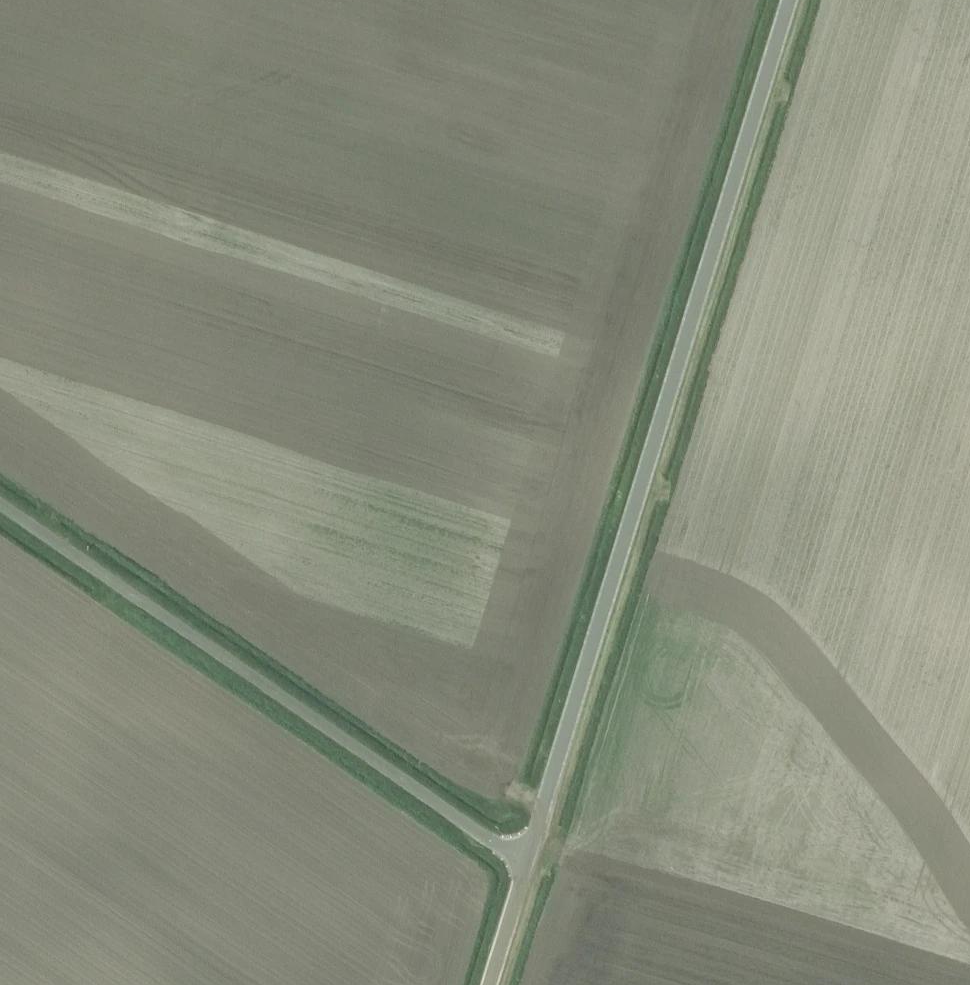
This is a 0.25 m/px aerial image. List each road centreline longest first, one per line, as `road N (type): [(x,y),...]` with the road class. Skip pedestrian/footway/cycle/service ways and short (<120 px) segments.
road 1 (unclassified): [(524,864),(787,0)]
road 2 (unclassified): [(524,864),(0,502)]
road 3 (unclassified): [(489,984),(524,864)]

